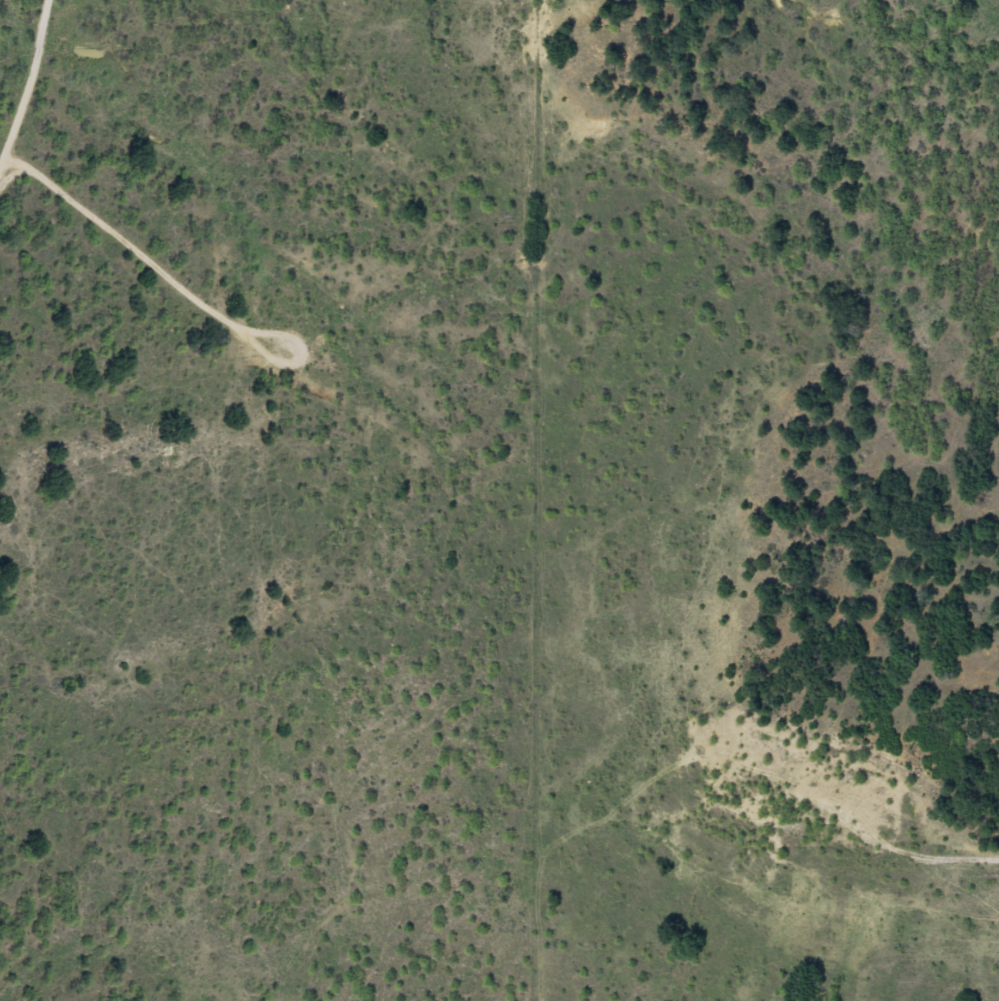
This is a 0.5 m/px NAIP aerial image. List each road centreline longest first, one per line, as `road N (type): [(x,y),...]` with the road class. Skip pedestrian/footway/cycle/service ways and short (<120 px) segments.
road 1 (residential): [(0,253),(56,141),(90,0)]

